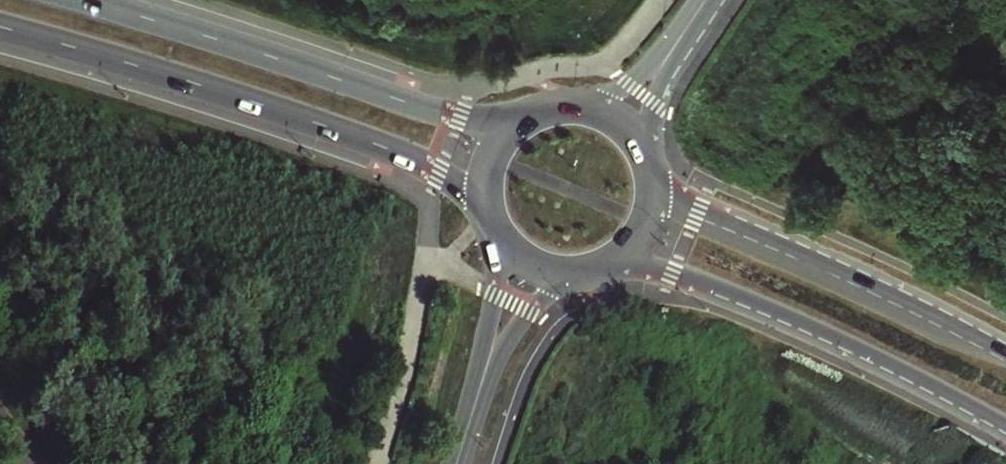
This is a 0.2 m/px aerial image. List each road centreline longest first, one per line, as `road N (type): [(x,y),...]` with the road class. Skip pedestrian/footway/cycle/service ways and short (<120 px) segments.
road 1 (primary): [(0,28),(324,127),(439,175),(486,204)]
road 2 (primary): [(517,125),(459,116),(89,0)]
road 3 (primary): [(592,271),(642,270),(694,283),(799,323),(1005,425)]
road 4 (primary): [(1005,352),(672,196),(649,173)]
road 5 (residential): [(489,217),(493,293),(469,424)]
road 6 (tertiary): [(707,0),(627,83),(564,108)]
road 7 (residential): [(469,424),(510,336),(569,274)]
road 8 (tertiary): [(642,152),(658,87),(707,0)]
road 9 (primary): [(592,271),(641,232),(649,173)]

